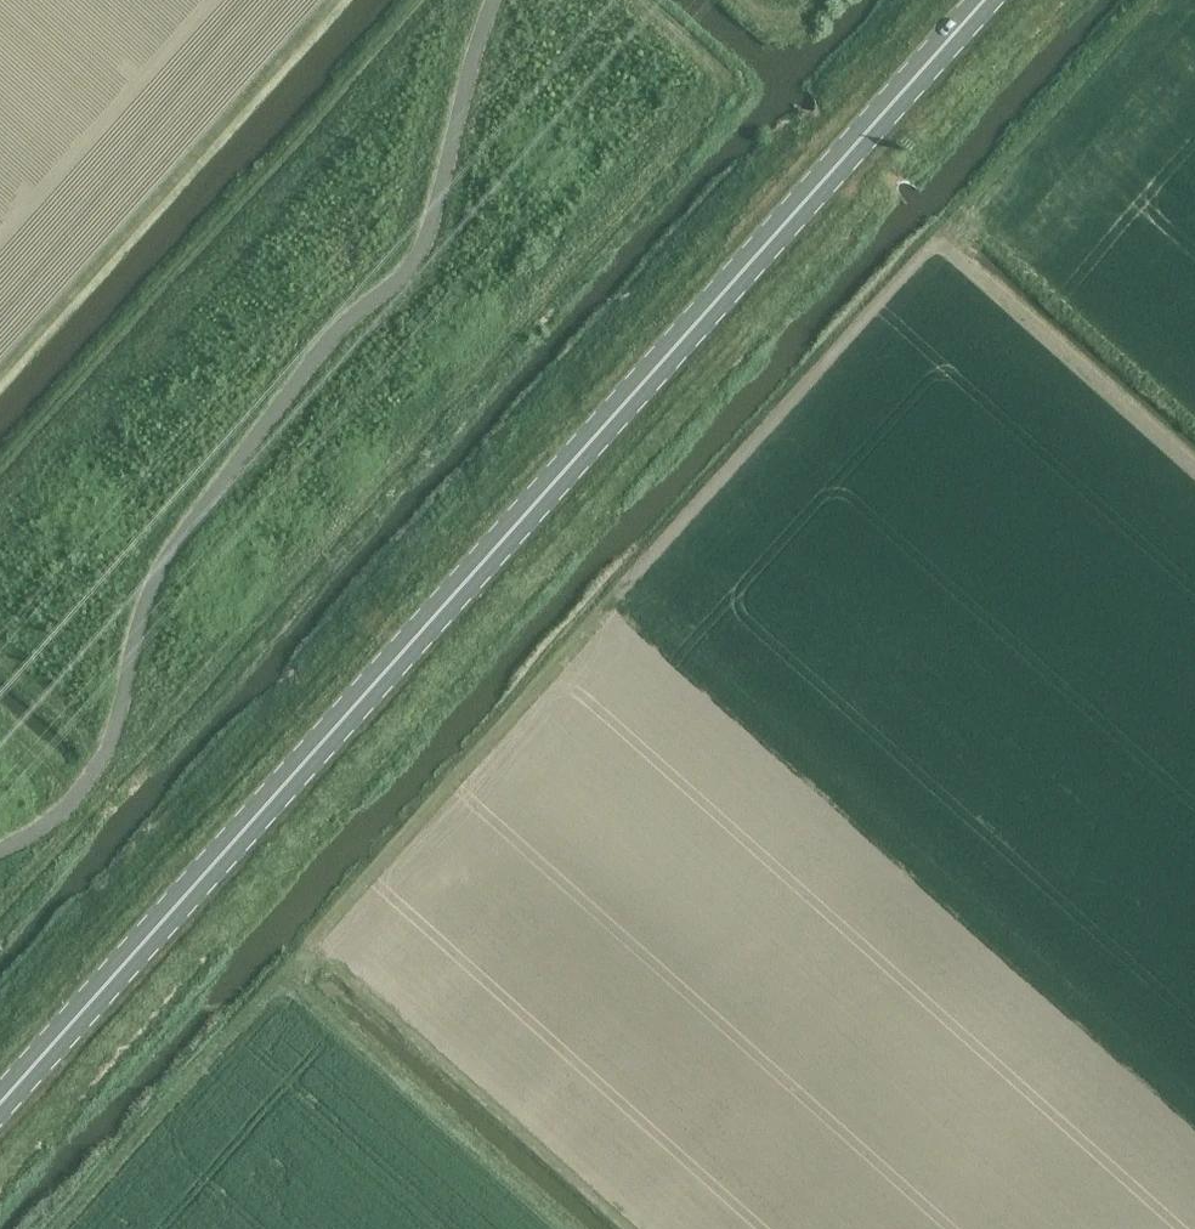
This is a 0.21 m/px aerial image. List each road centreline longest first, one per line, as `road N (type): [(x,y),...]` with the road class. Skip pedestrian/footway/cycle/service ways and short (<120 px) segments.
road 1 (primary): [(0,1108),(987,0)]

